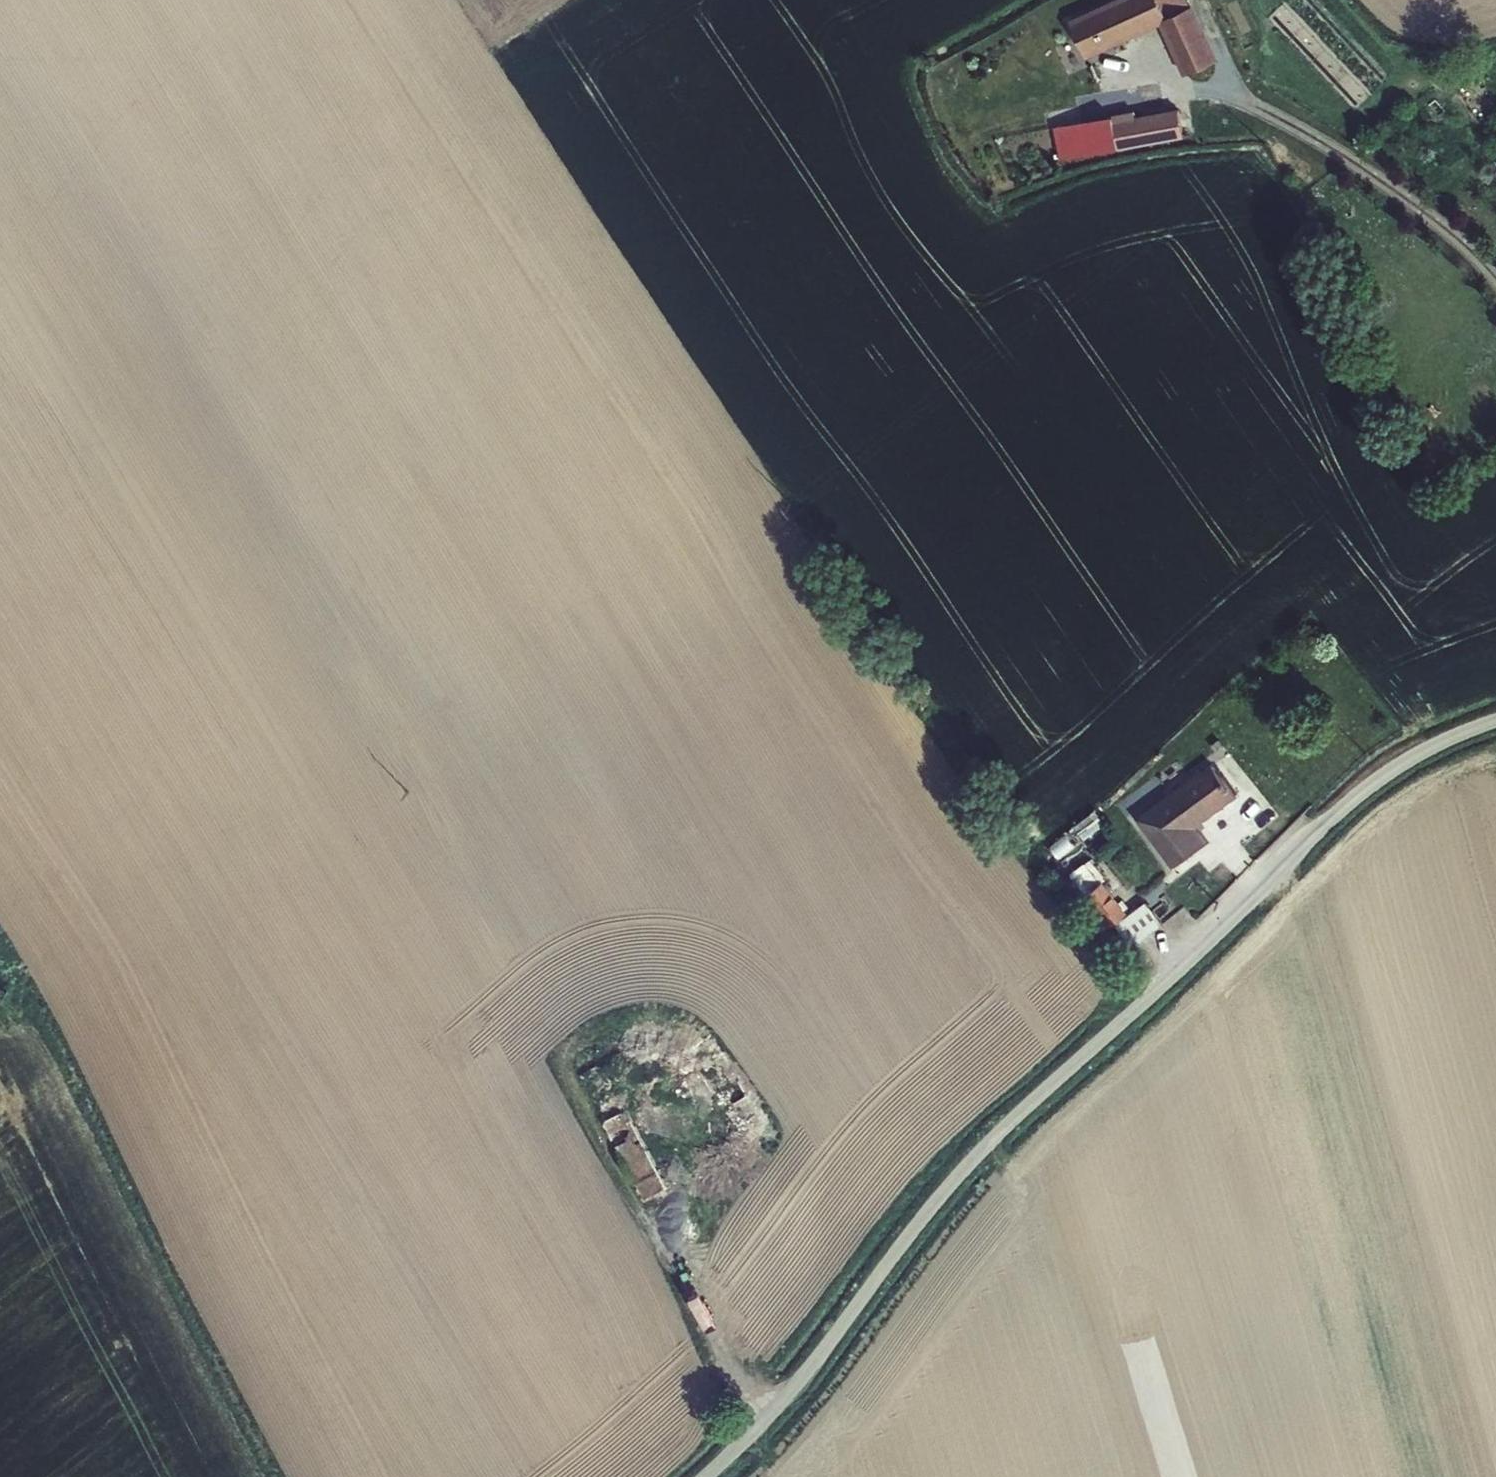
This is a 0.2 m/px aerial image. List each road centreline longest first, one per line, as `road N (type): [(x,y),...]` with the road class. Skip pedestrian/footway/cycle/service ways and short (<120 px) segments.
road 1 (unclassified): [(707,1476),(795,1385),(944,1193),(1004,1128),(1354,800),(1408,761),(1495,722)]

